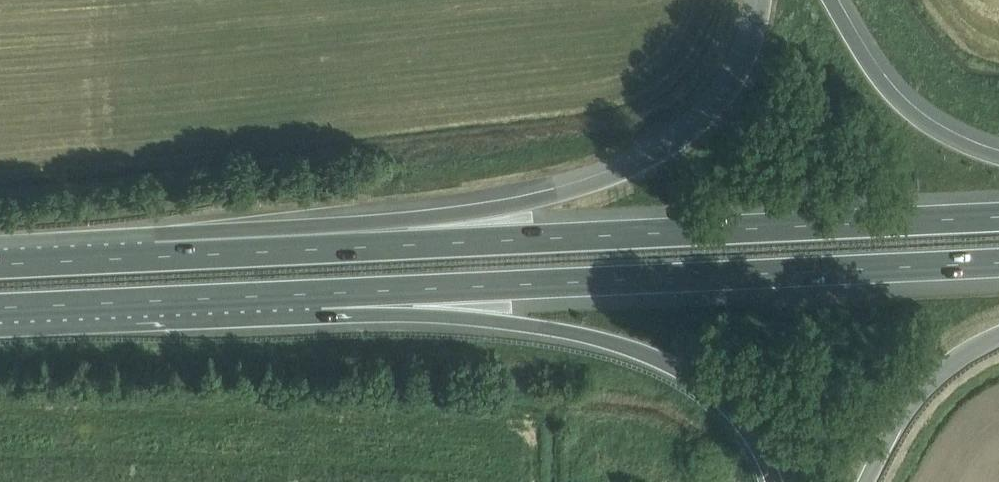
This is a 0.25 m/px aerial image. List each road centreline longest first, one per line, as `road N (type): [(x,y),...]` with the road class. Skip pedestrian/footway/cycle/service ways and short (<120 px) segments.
road 1 (motorway): [(998,218),(150,258)]
road 2 (motorway): [(764,0),(738,78),(711,117),(622,174),(494,208),(150,258)]
road 3 (motorway): [(320,294),(998,264)]
road 4 (motorway): [(320,294),(576,328),(678,367),(722,400),(757,441),(776,481)]
road 5 (motorway): [(0,309),(320,294)]
road 6 (motorway): [(998,158),(967,150),(899,106),(830,0)]
road 7 (motorway): [(868,481),(924,388),(998,336)]
road 8 (motorway): [(150,258),(0,265)]

